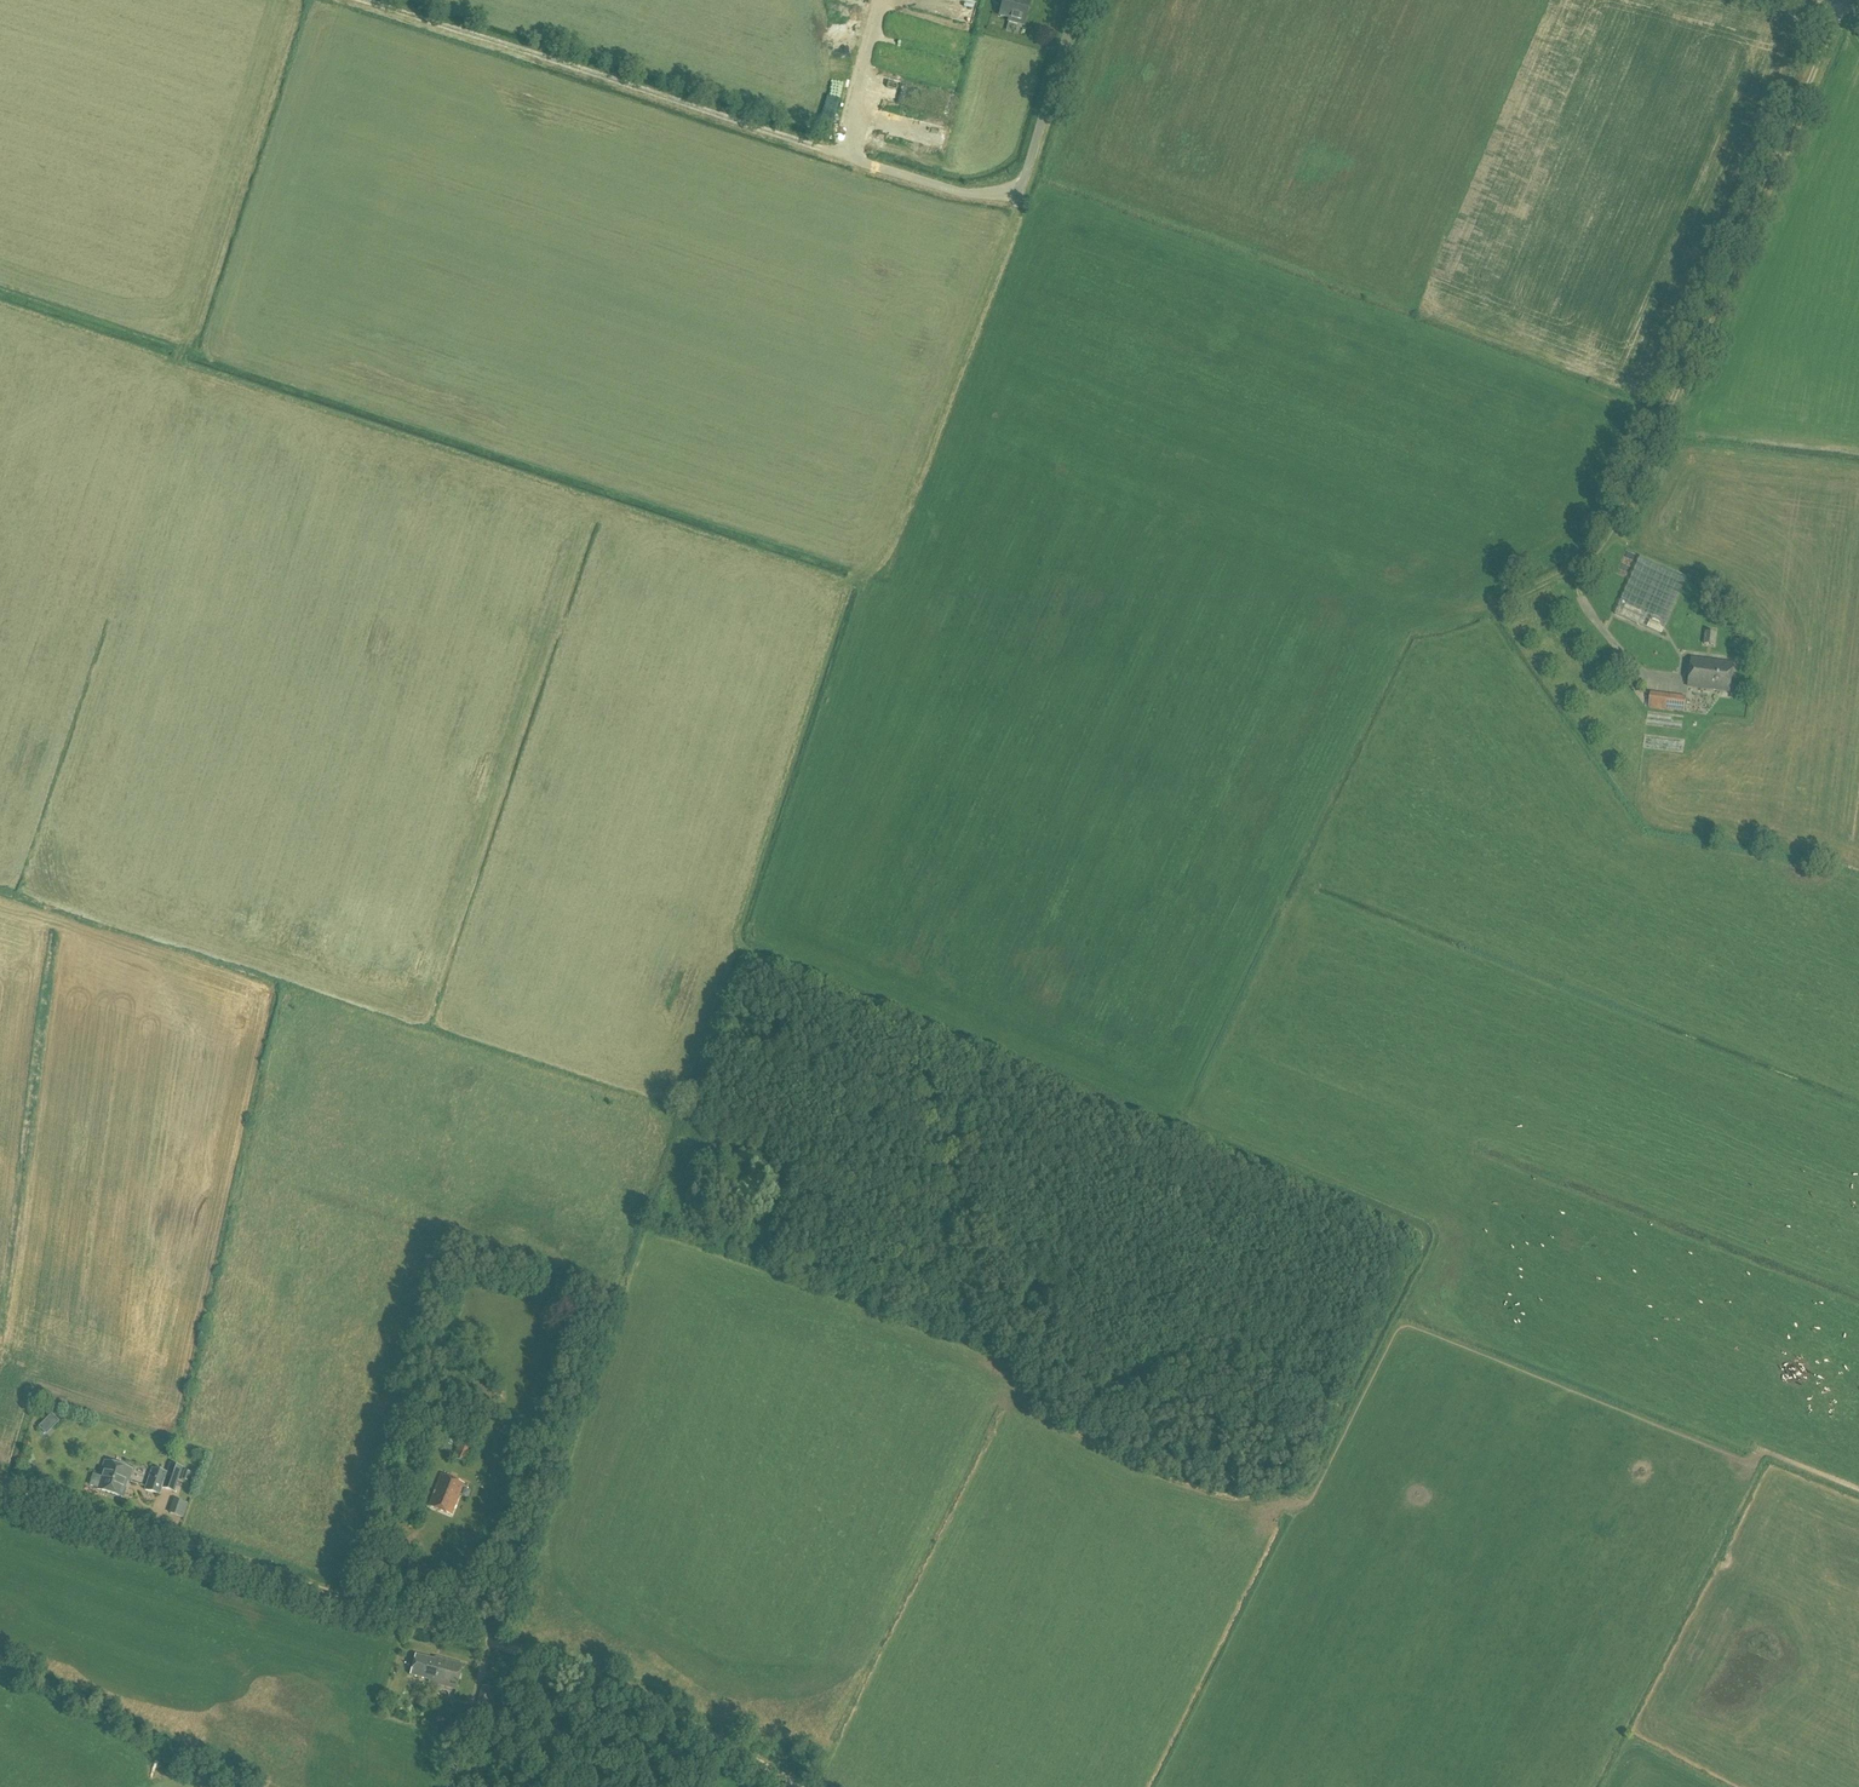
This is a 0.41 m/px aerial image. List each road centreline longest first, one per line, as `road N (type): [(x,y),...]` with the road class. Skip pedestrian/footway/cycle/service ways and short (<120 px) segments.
road 1 (unclassified): [(363,0),(964,191),(1001,193),(1019,182),(1030,160),(1074,0)]
road 2 (track): [(795,1786),(744,1752),(616,1692),(0,1490)]
road 3 (unclassified): [(187,355),(307,0)]

